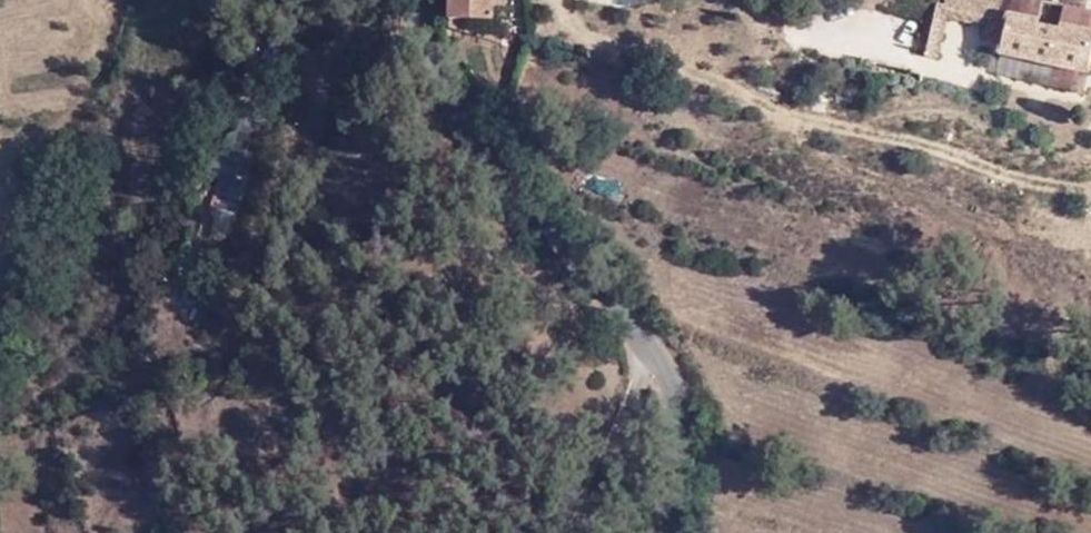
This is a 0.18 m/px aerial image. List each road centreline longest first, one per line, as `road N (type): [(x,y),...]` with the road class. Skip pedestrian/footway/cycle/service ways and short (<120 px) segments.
road 1 (unclassified): [(425,0),(417,131),(585,273),(667,382),(662,532)]

